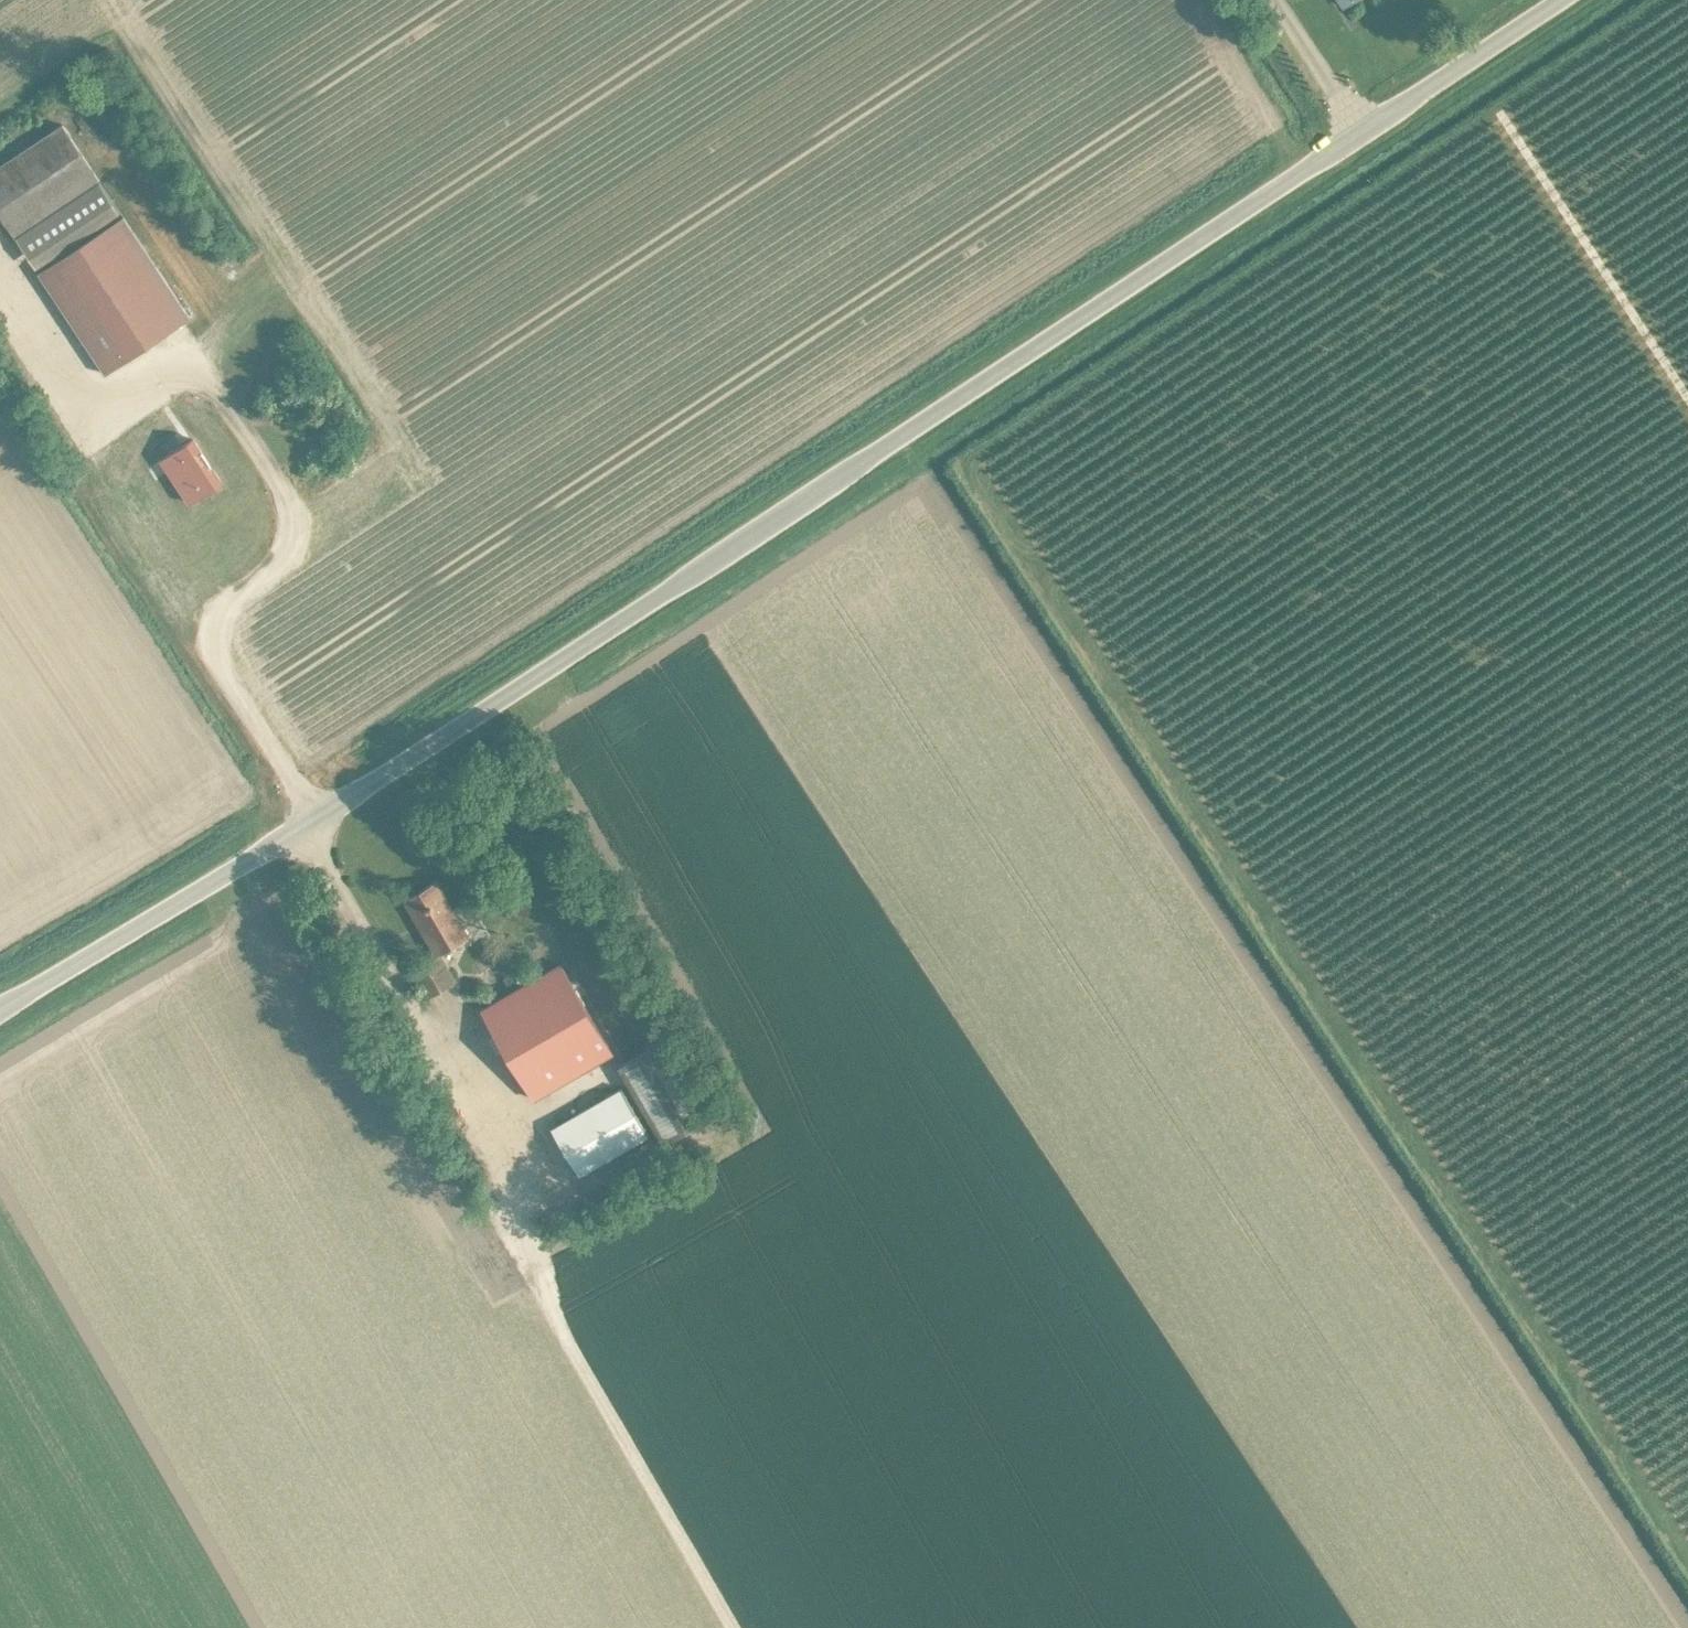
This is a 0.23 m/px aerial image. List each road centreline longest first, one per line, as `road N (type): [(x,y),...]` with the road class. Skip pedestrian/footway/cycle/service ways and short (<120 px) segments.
road 1 (unclassified): [(0,1005),(291,833),(1560,0)]

